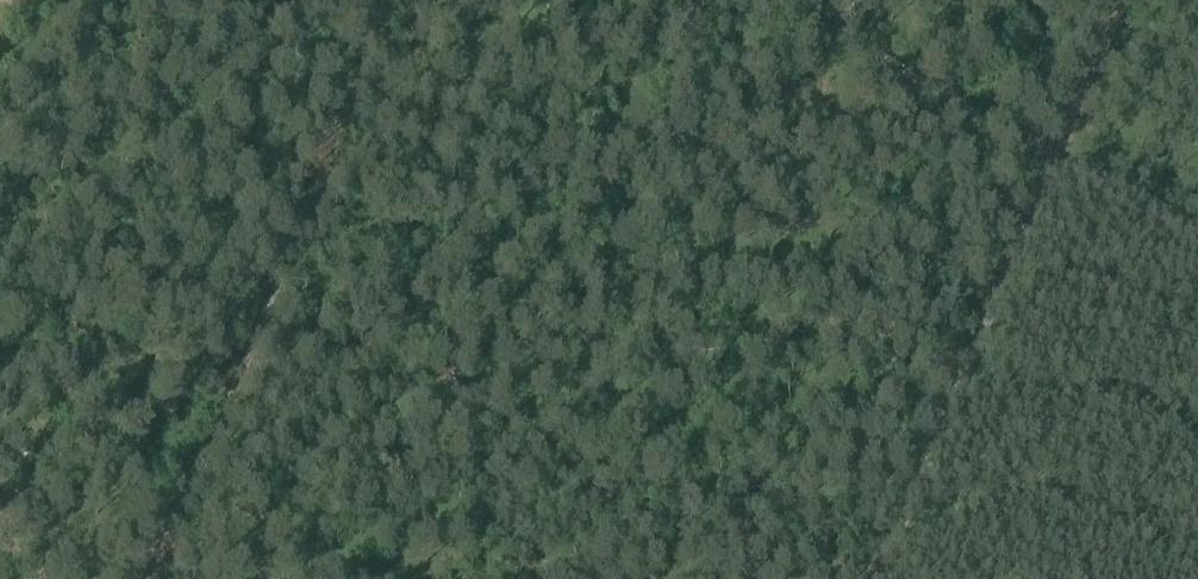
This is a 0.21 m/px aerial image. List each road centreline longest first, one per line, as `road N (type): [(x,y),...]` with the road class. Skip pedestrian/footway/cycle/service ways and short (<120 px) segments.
road 1 (track): [(399,0),(157,578)]
road 2 (track): [(777,0),(1073,162)]
road 3 (track): [(1137,0),(1073,162)]

